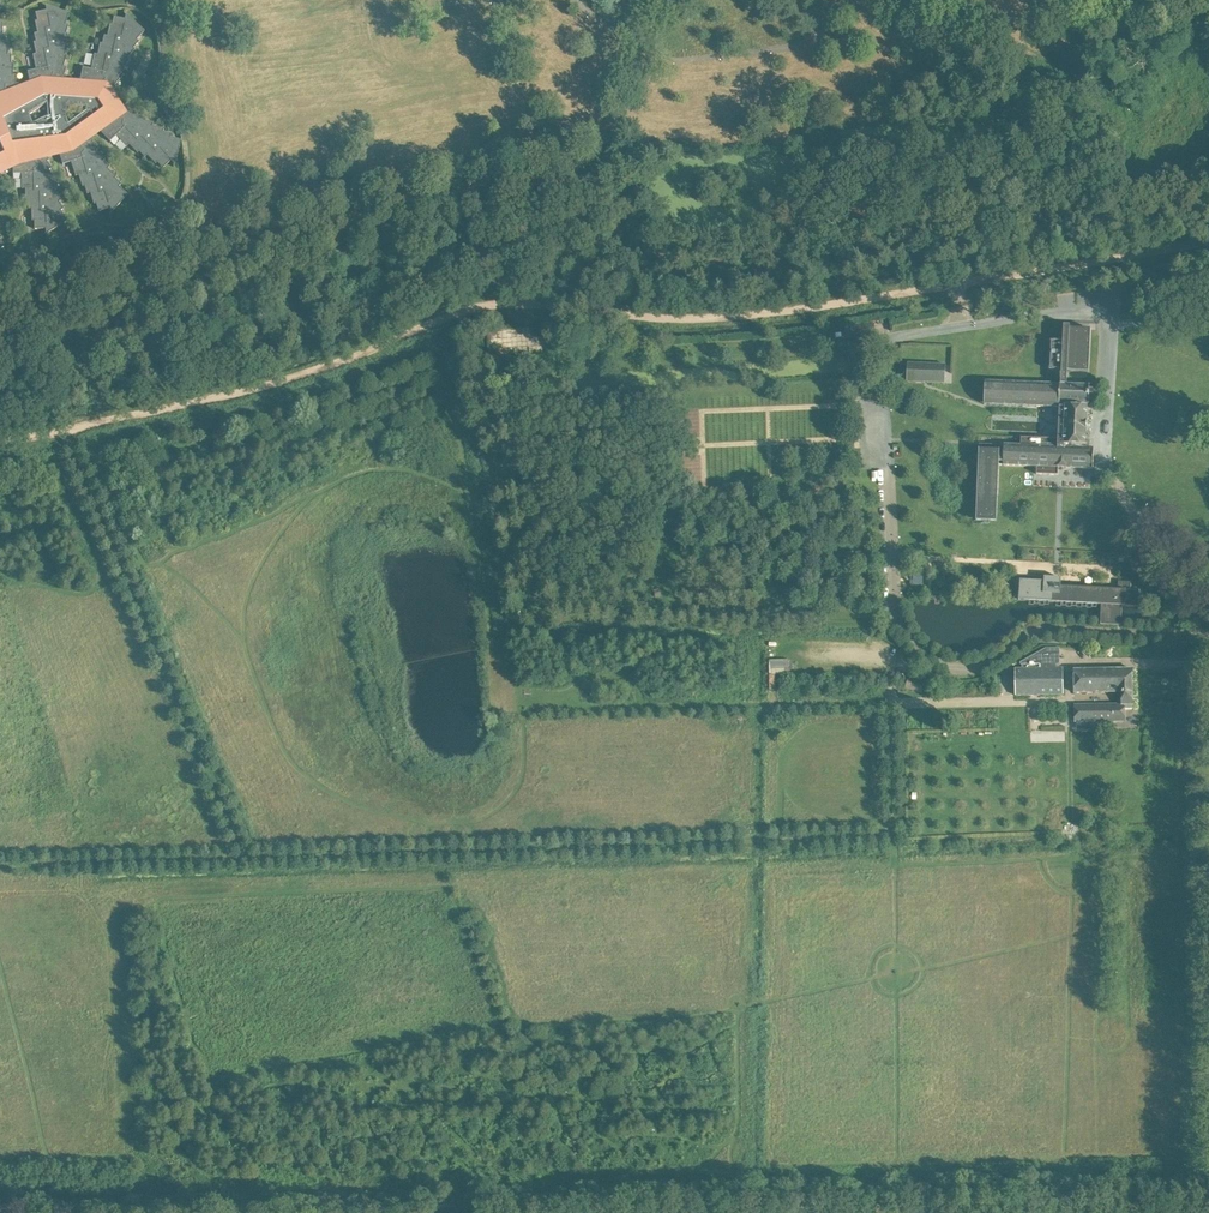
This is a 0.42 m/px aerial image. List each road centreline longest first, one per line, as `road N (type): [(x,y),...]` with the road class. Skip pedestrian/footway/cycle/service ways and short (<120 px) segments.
road 1 (track): [(1208,240),(698,318),(503,304),(280,383),(0,437)]
road 2 (track): [(62,431),(236,845),(256,858),(868,837),(890,824),(890,703)]

